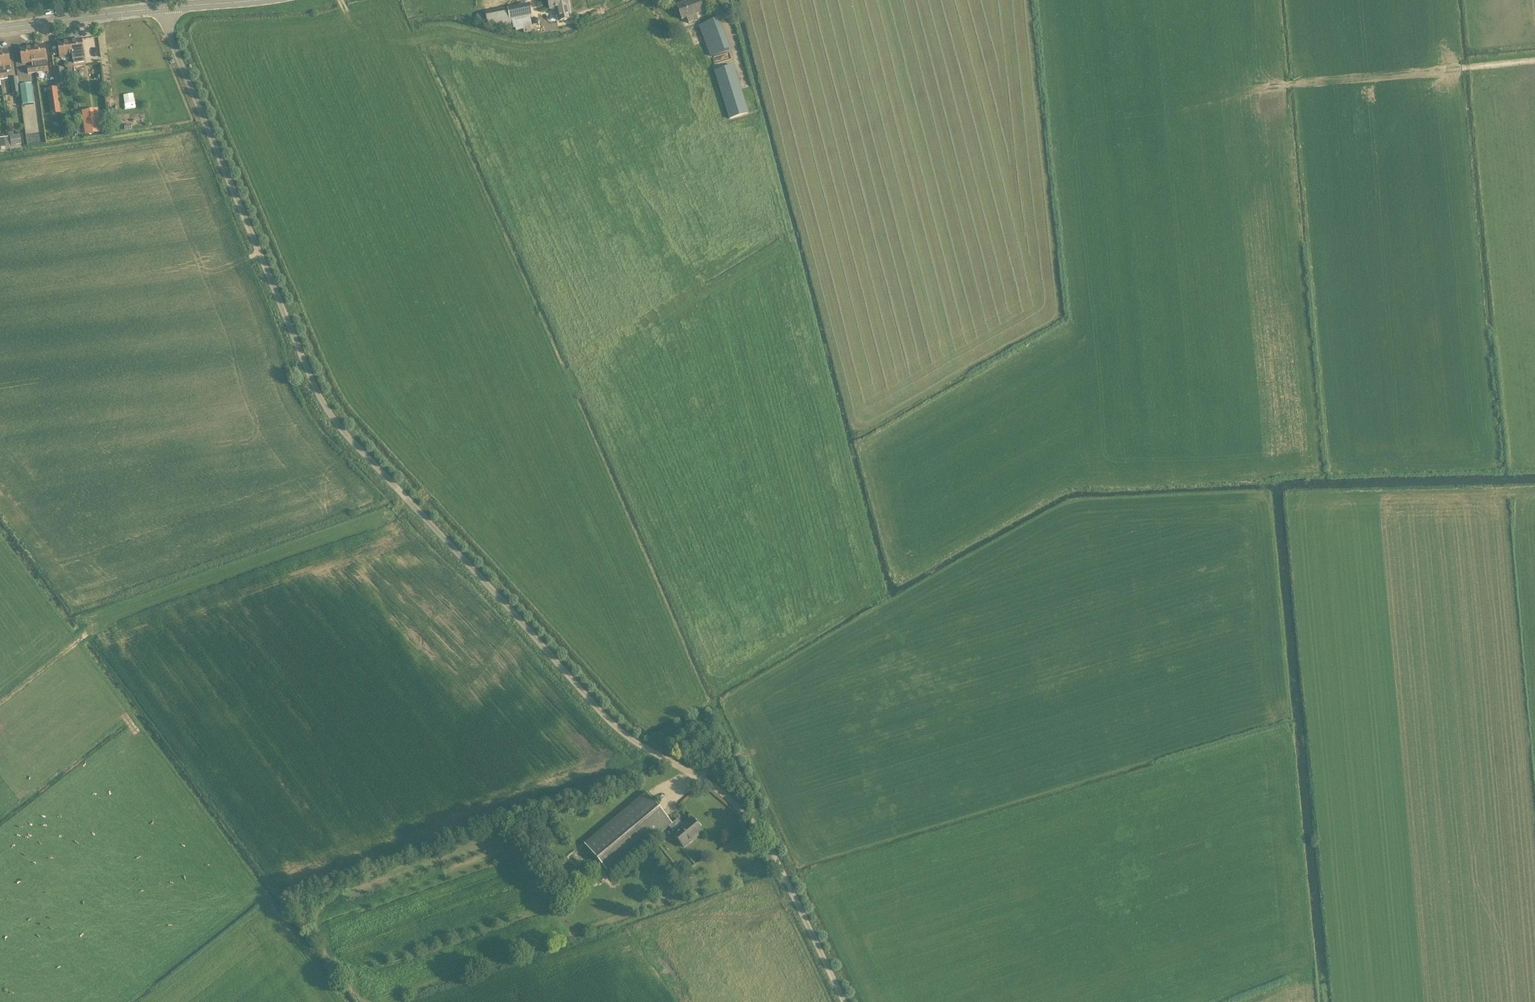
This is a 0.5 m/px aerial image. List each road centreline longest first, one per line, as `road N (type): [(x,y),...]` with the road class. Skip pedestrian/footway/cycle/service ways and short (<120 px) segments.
road 1 (unclassified): [(854,1001),(766,817),(730,780),(627,720),(328,420),(159,8)]
road 2 (secondary): [(0,29),(159,8)]

